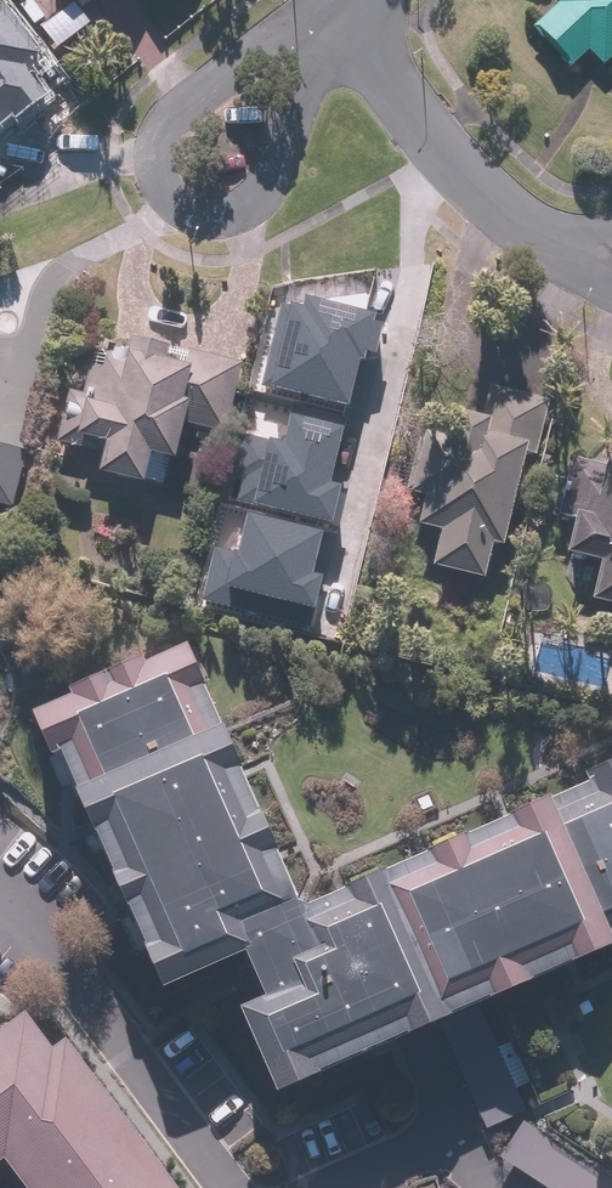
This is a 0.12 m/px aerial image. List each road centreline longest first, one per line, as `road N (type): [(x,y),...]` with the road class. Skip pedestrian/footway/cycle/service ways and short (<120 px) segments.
road 1 (residential): [(0,894),(85,981),(239,1187)]
road 2 (residential): [(319,25),(299,64),(270,181),(253,203),(228,215),(192,210),(159,184),(155,144),(169,125)]
road 3 (residential): [(337,7),(452,157),(533,230)]
road 4 (residential): [(331,1187),(432,1148),(505,1187)]
road 5 (residential): [(169,125),(319,25)]

